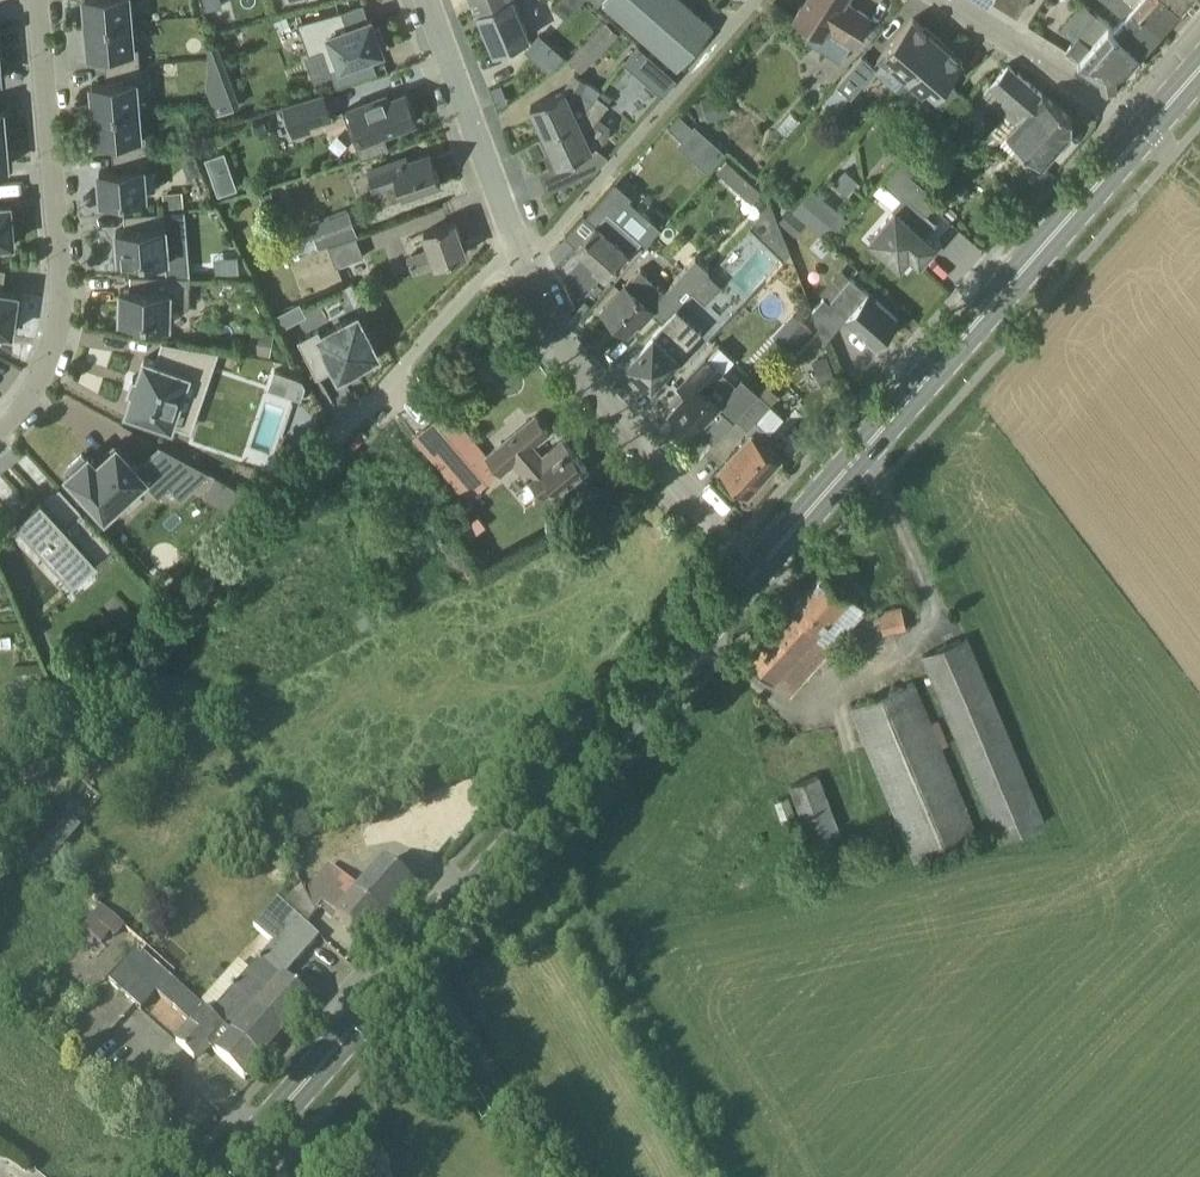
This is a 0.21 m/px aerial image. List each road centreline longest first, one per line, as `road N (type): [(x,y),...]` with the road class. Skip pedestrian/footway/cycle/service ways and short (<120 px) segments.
road 1 (secondary): [(225,1176),(1199,72)]
road 2 (residential): [(0,821),(483,276),(523,263)]
road 3 (residential): [(35,0),(53,170),(58,332),(0,430)]
road 4 (residential): [(523,263),(755,0)]
road 5 (residential): [(714,521),(573,349),(523,263)]
road 6 (residential): [(523,263),(427,0)]
road 7 (residential): [(1103,98),(945,0)]

